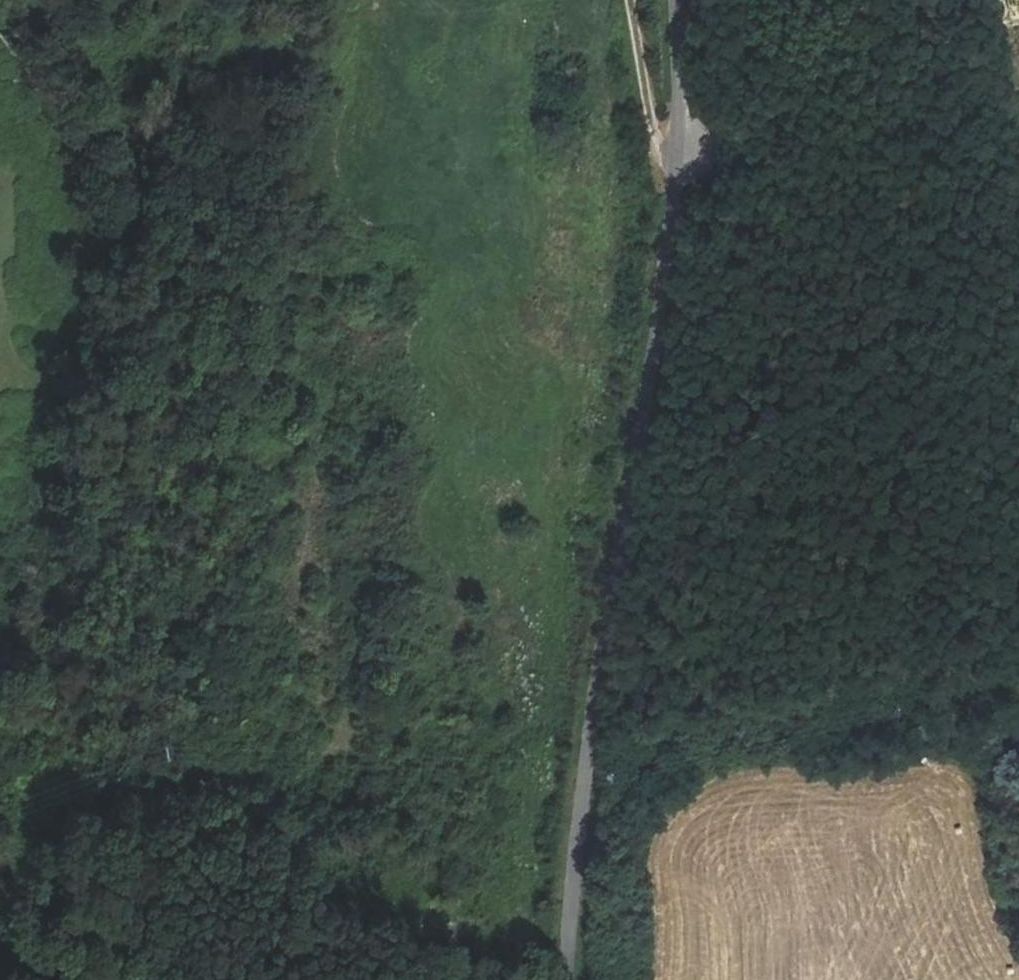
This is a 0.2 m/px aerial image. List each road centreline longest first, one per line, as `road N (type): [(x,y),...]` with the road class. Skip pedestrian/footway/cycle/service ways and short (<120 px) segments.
road 1 (unclassified): [(565,979),(602,619),(634,473),(677,158)]
road 2 (unclassified): [(676,0),(677,158)]

